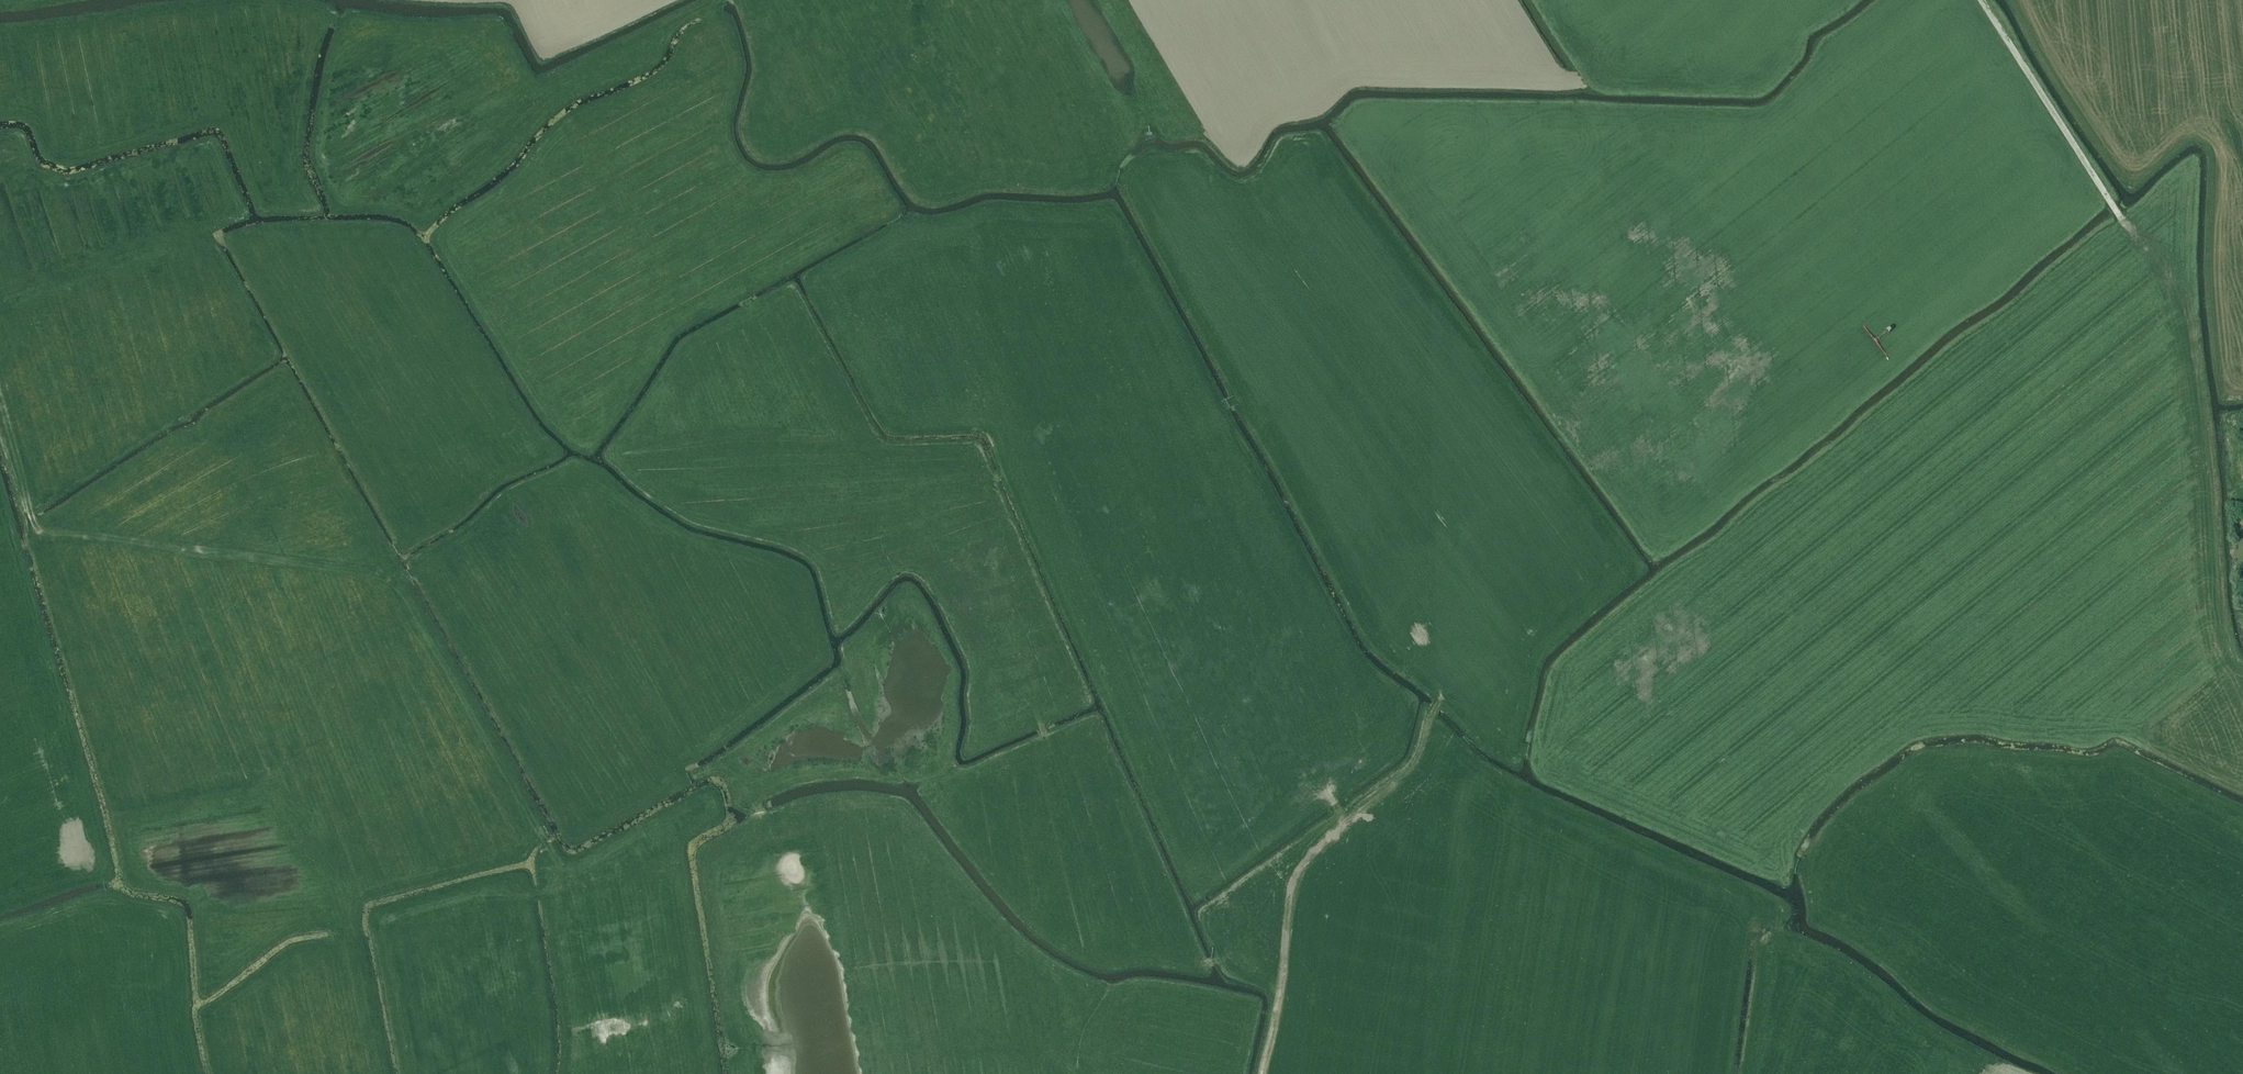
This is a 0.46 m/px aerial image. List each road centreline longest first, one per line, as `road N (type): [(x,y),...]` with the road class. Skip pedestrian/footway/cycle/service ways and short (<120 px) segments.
road 1 (track): [(1262,1073),(1298,882),(1340,830),(1338,808)]

